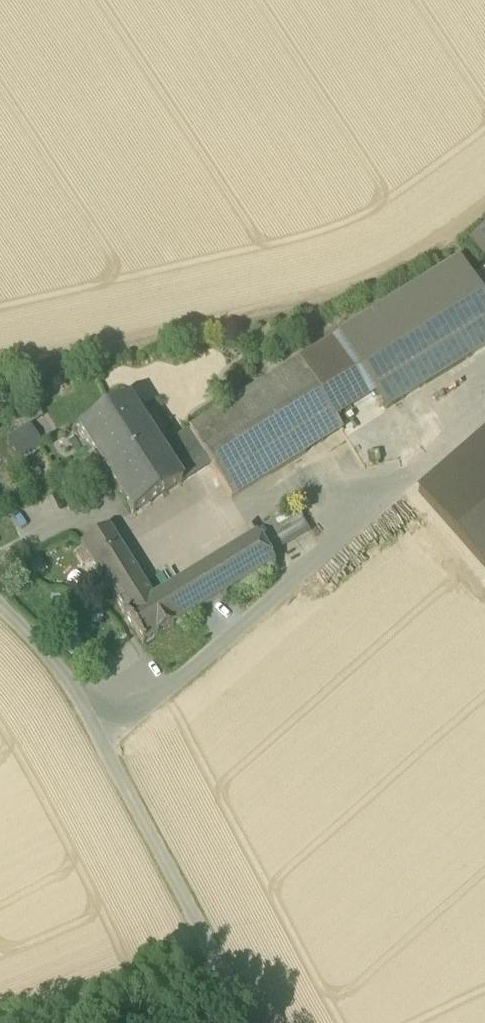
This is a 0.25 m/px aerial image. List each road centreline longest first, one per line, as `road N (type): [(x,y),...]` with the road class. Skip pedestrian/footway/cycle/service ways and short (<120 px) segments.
road 1 (residential): [(249,1022),(56,663),(0,608)]

